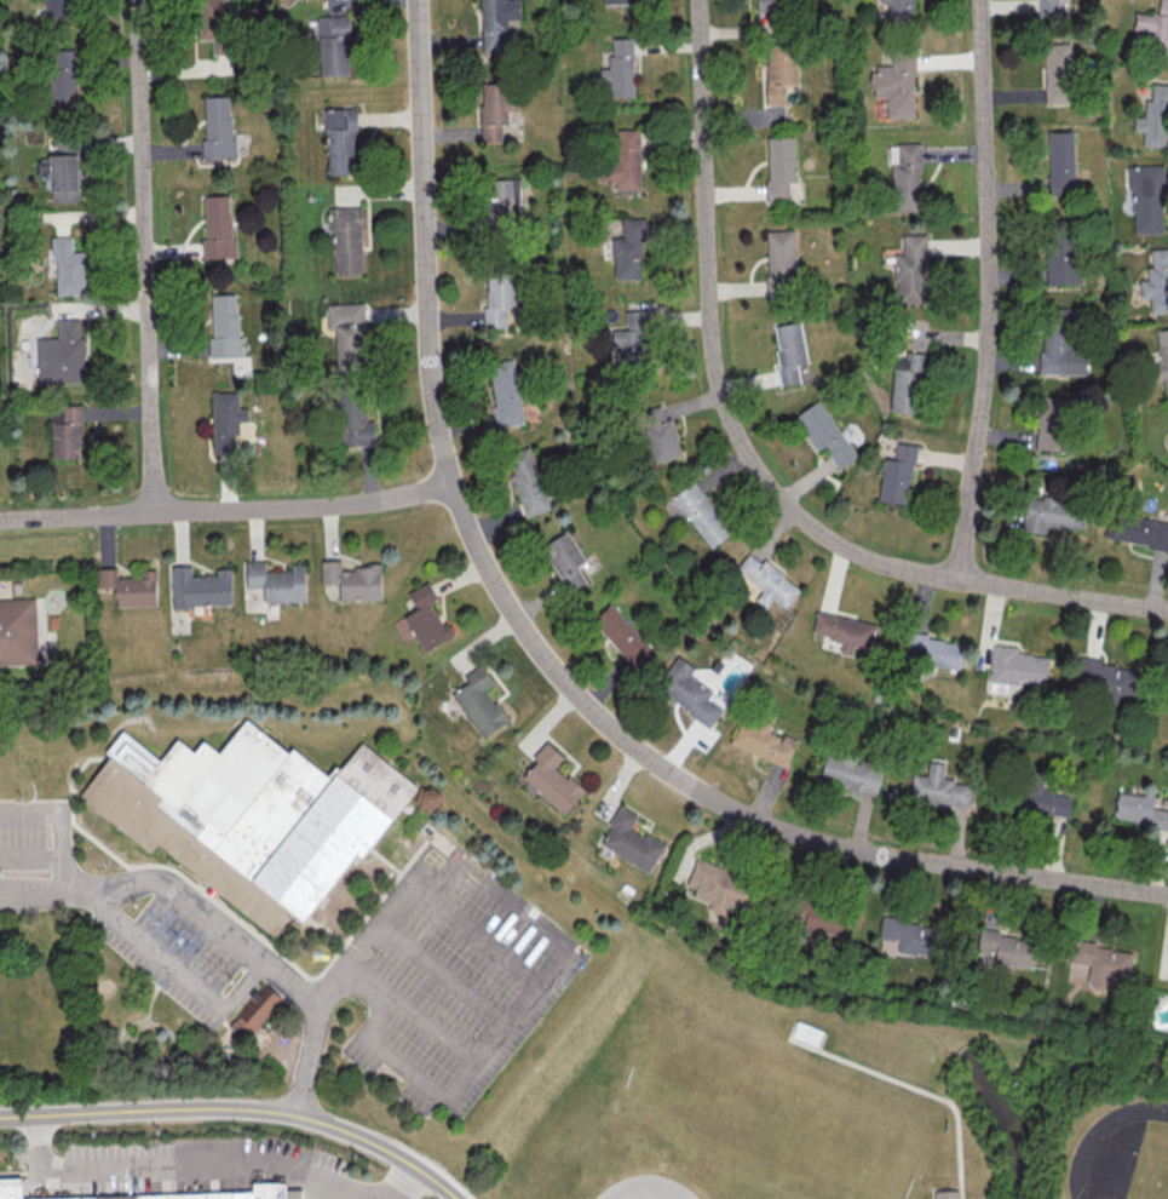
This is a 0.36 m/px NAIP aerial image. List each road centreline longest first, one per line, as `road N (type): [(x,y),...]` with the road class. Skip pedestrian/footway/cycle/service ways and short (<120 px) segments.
road 1 (residential): [(1167,895),(858,853),(777,830),(622,736),(531,643),(450,483),(438,419),(418,0)]
road 2 (residential): [(1167,610),(904,572),(805,526),(775,494),(720,395),(699,0)]
road 3 (residential): [(955,579),(991,300),(981,0)]
road 4 (residential): [(155,512),(138,0)]
road 5 (residential): [(456,1198),(378,1146),(280,1112),(0,1116)]
road 6 (residential): [(450,483),(357,505),(0,519)]

